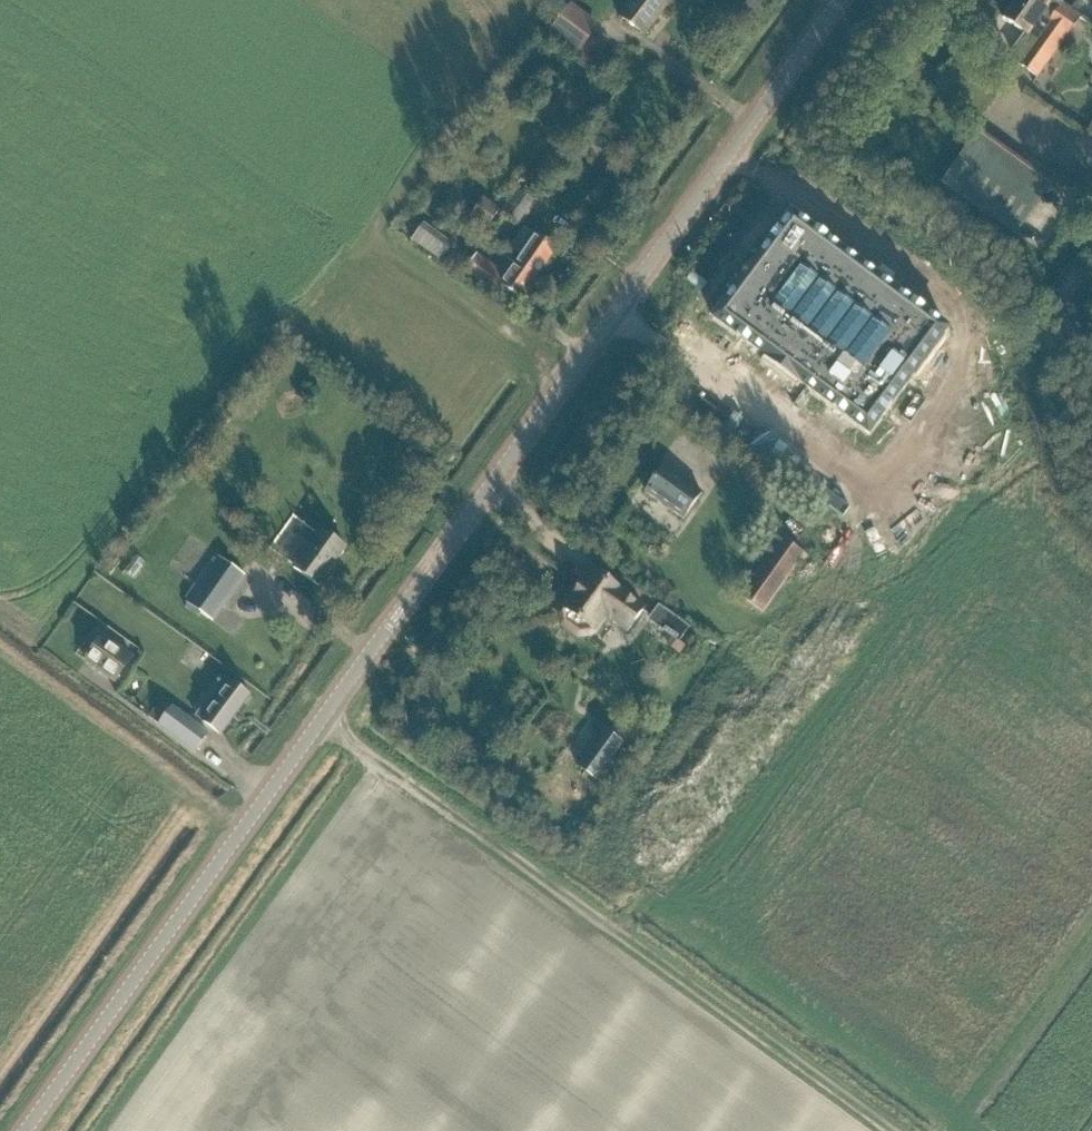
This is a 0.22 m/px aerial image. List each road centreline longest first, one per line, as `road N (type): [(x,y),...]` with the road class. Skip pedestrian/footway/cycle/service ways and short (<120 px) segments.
road 1 (tertiary): [(16,1130),(823,0)]

